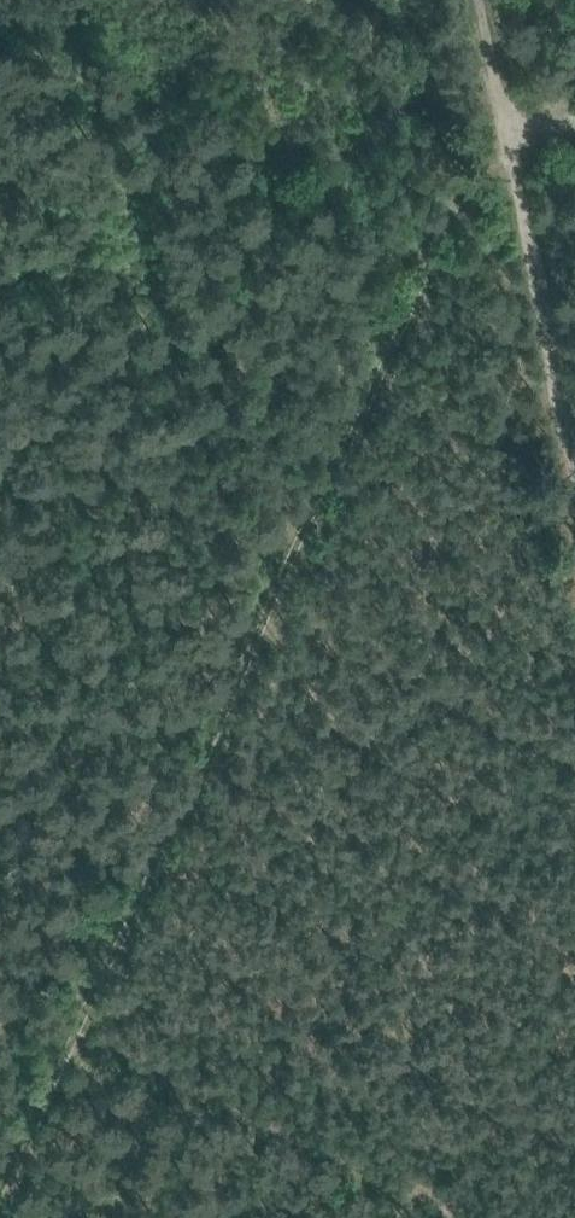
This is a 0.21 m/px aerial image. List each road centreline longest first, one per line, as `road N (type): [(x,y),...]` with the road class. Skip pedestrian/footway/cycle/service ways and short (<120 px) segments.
road 1 (track): [(500,133),(457,182),(0,1182)]
road 2 (track): [(471,0),(529,220),(574,457)]
road 3 (track): [(479,1217),(77,1025)]

